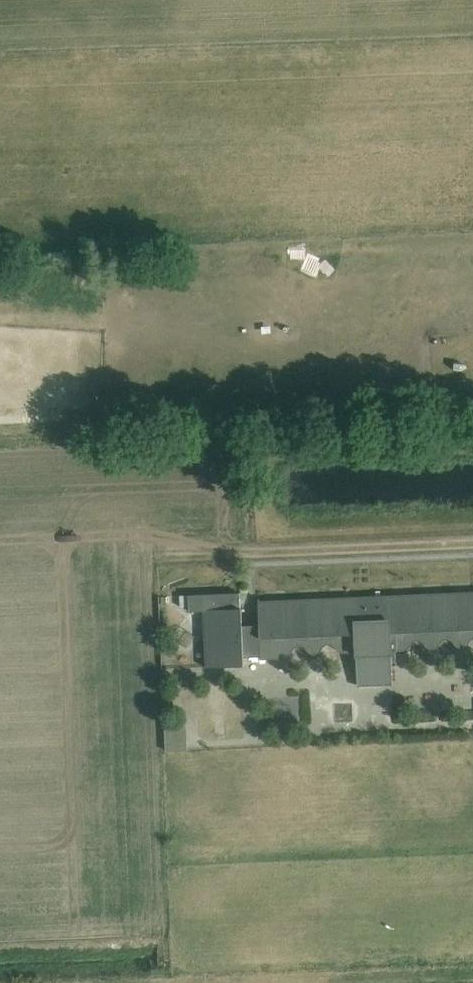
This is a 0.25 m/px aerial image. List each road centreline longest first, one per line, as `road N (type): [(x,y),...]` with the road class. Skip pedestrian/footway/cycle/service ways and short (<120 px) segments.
road 1 (track): [(472,543),(251,551)]

